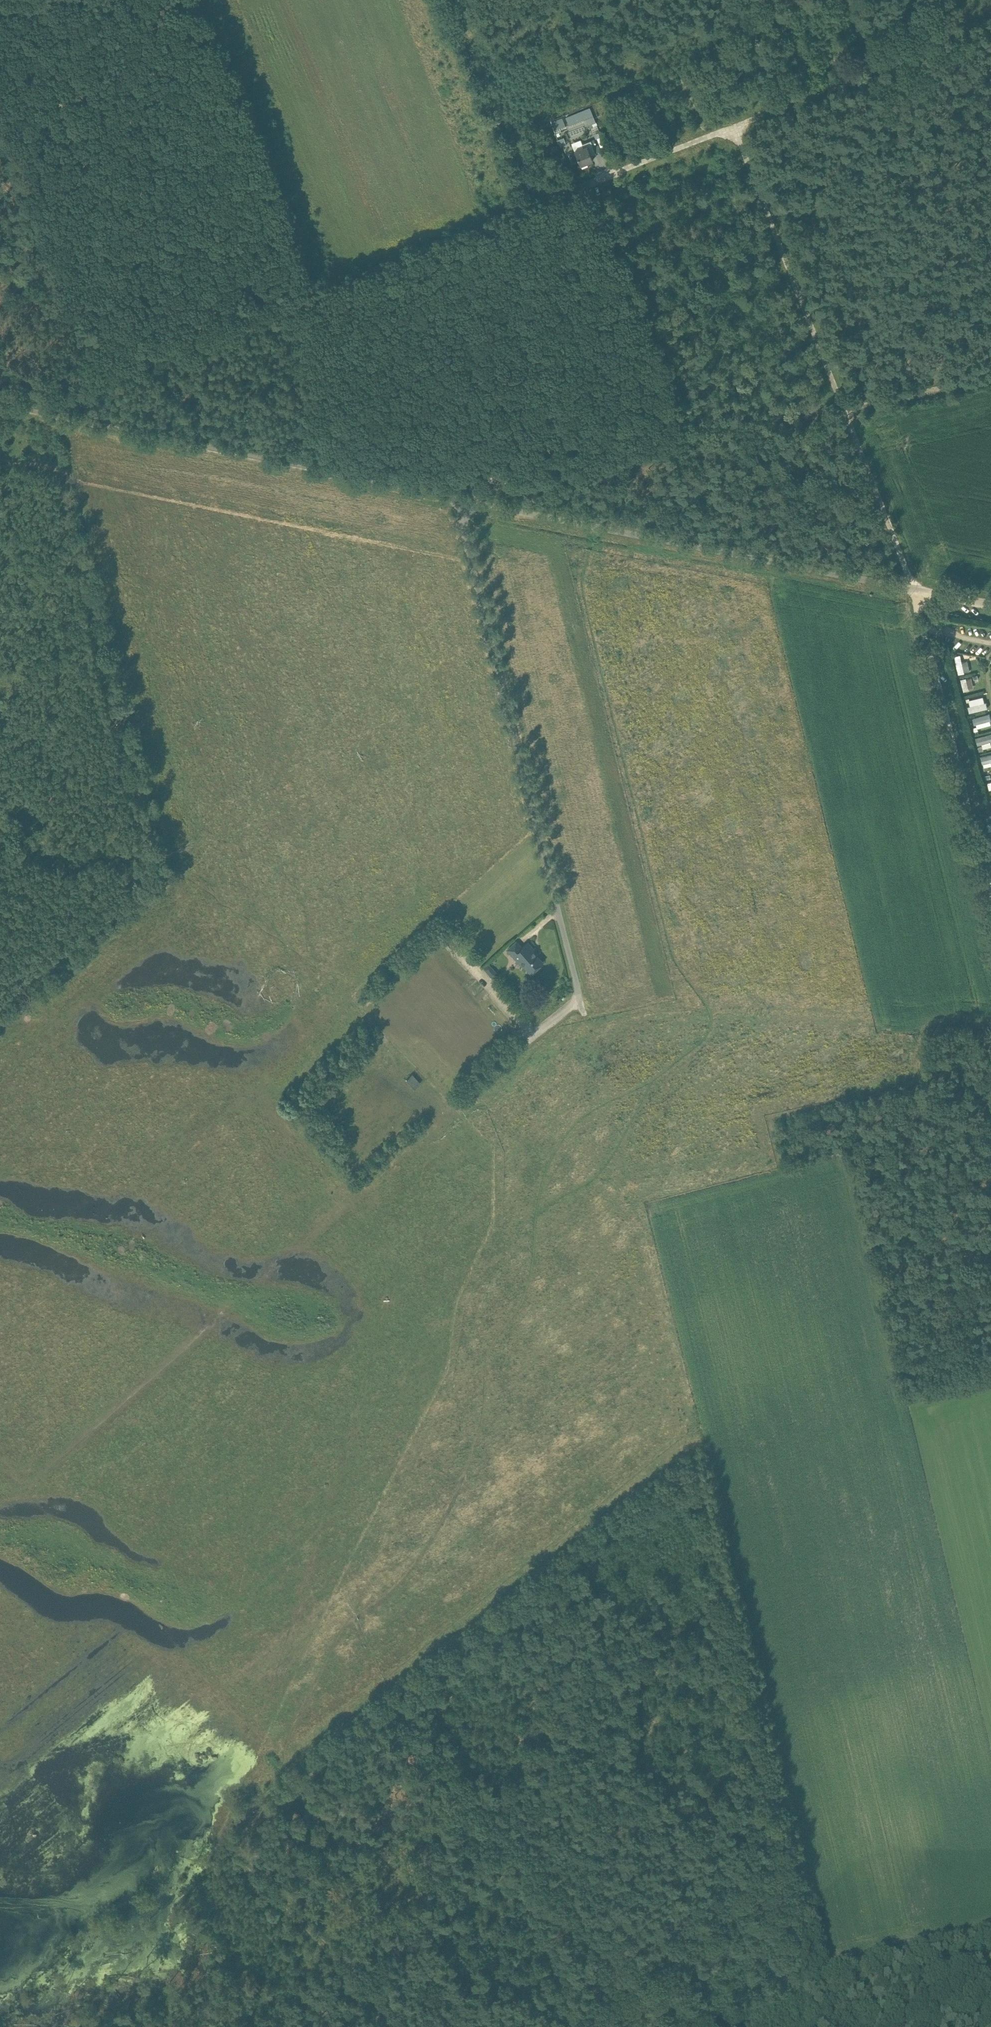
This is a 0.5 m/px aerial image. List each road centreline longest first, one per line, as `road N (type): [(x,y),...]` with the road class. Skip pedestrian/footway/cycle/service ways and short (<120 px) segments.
road 1 (track): [(835,2026),(793,1868),(633,1973),(380,1704),(215,1828),(0,2010)]
road 2 (track): [(710,136),(28,409)]
road 3 (unclassified): [(434,1125),(579,999),(464,535),(466,502)]
road 4 (track): [(27,1487),(434,1125)]
road 5 (unclassified): [(990,605),(466,502)]
road 6 (track): [(990,891),(913,590),(844,409)]
road 7 (track): [(0,410),(446,498)]
road 8 (track): [(844,409),(734,127)]
road 9 (track): [(404,2026),(215,1828)]
road 10 (track): [(990,27),(819,90)]
road 11 (track): [(990,379),(844,409)]

